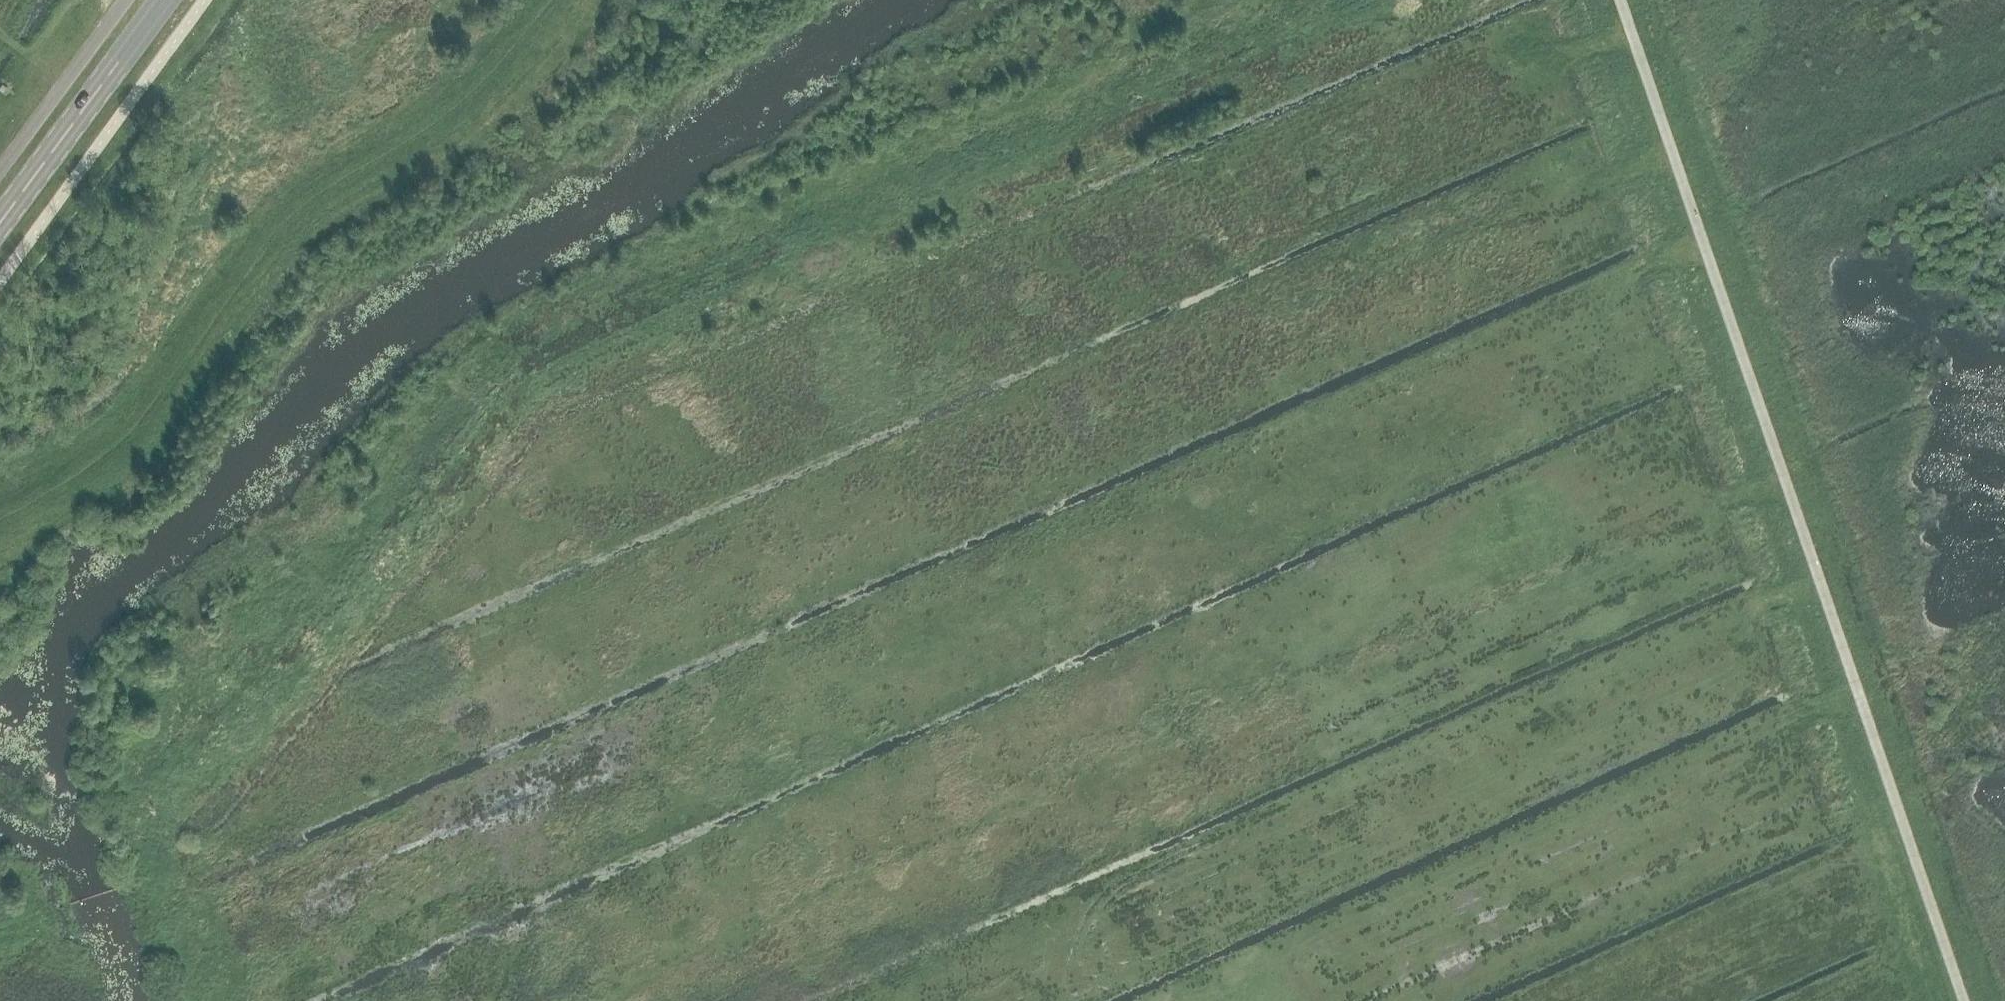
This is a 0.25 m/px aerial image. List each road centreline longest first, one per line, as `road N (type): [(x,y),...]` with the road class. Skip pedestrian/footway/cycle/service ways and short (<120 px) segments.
road 1 (primary): [(0,220),(162,0)]

